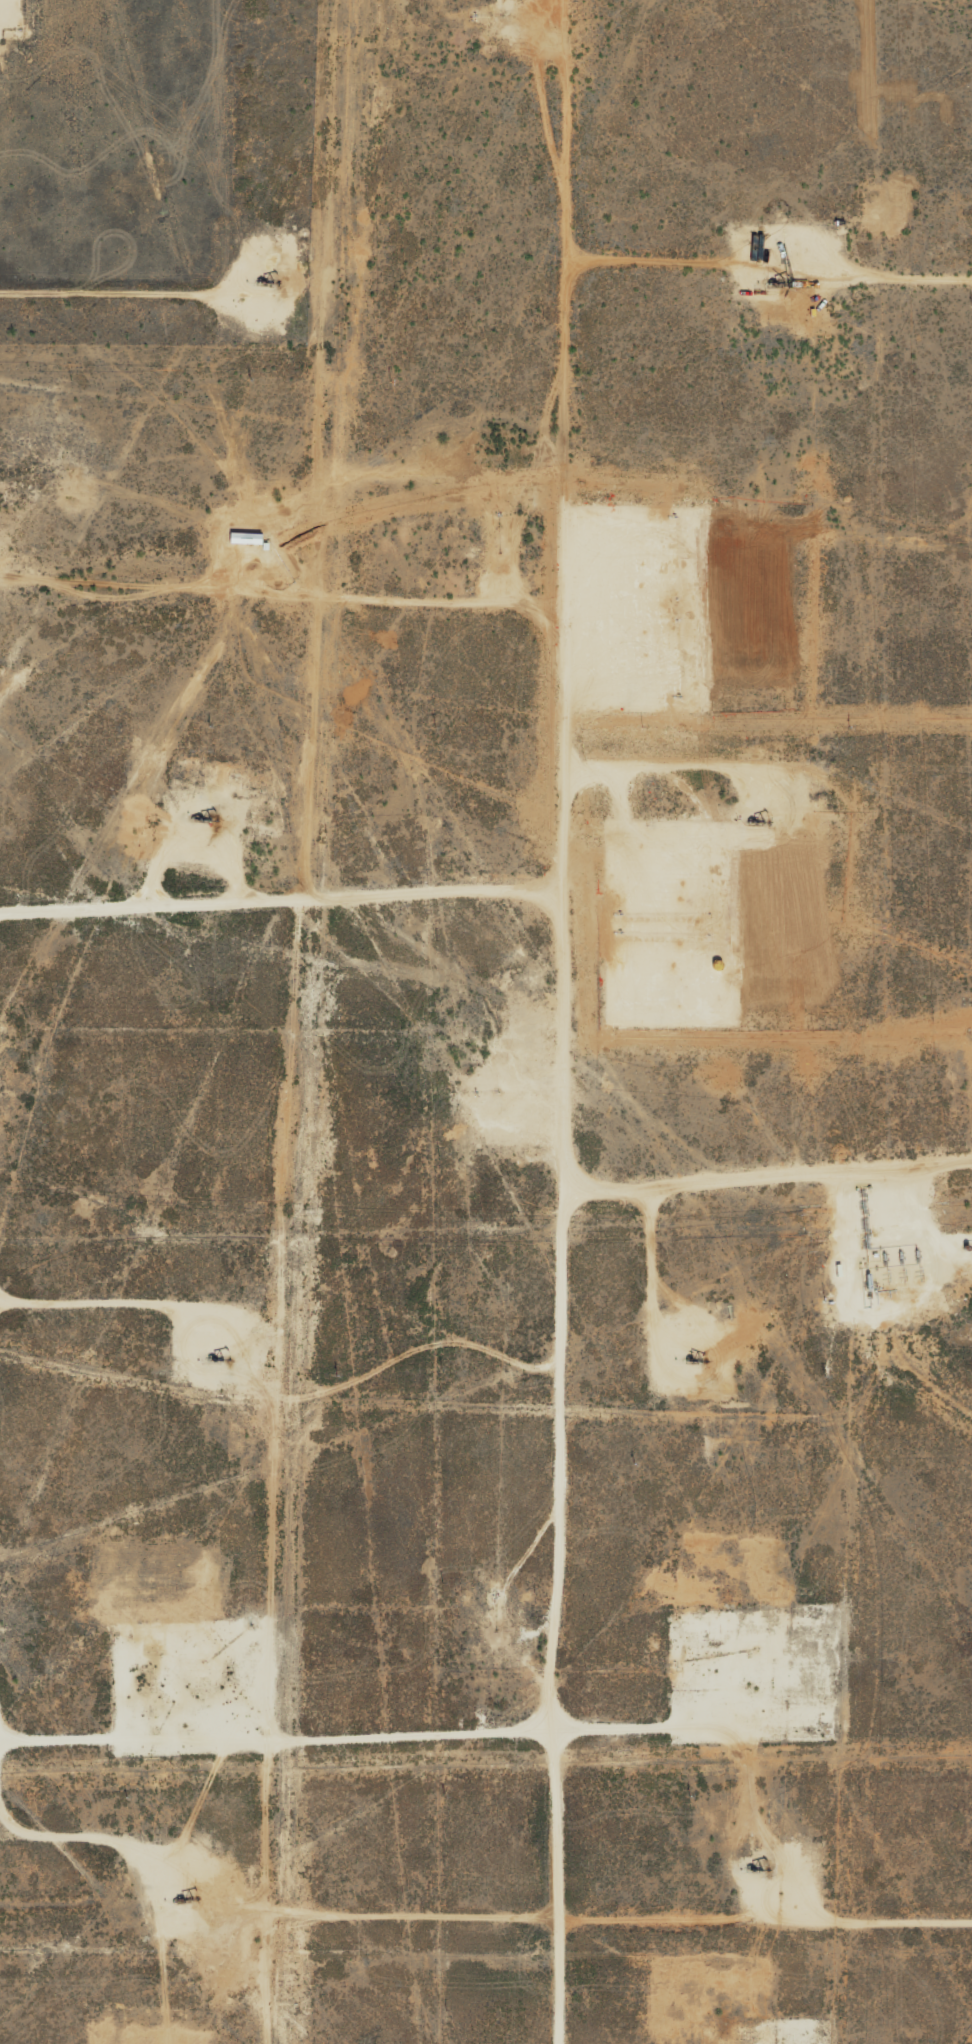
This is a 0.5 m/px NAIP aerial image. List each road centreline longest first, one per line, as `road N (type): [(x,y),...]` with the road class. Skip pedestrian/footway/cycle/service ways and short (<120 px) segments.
road 1 (track): [(573,0),(573,453),(588,646),(574,2043)]
road 2 (track): [(588,646),(274,595),(0,590)]
road 3 (track): [(0,919),(583,885)]
road 4 (track): [(971,1155),(588,1171)]

